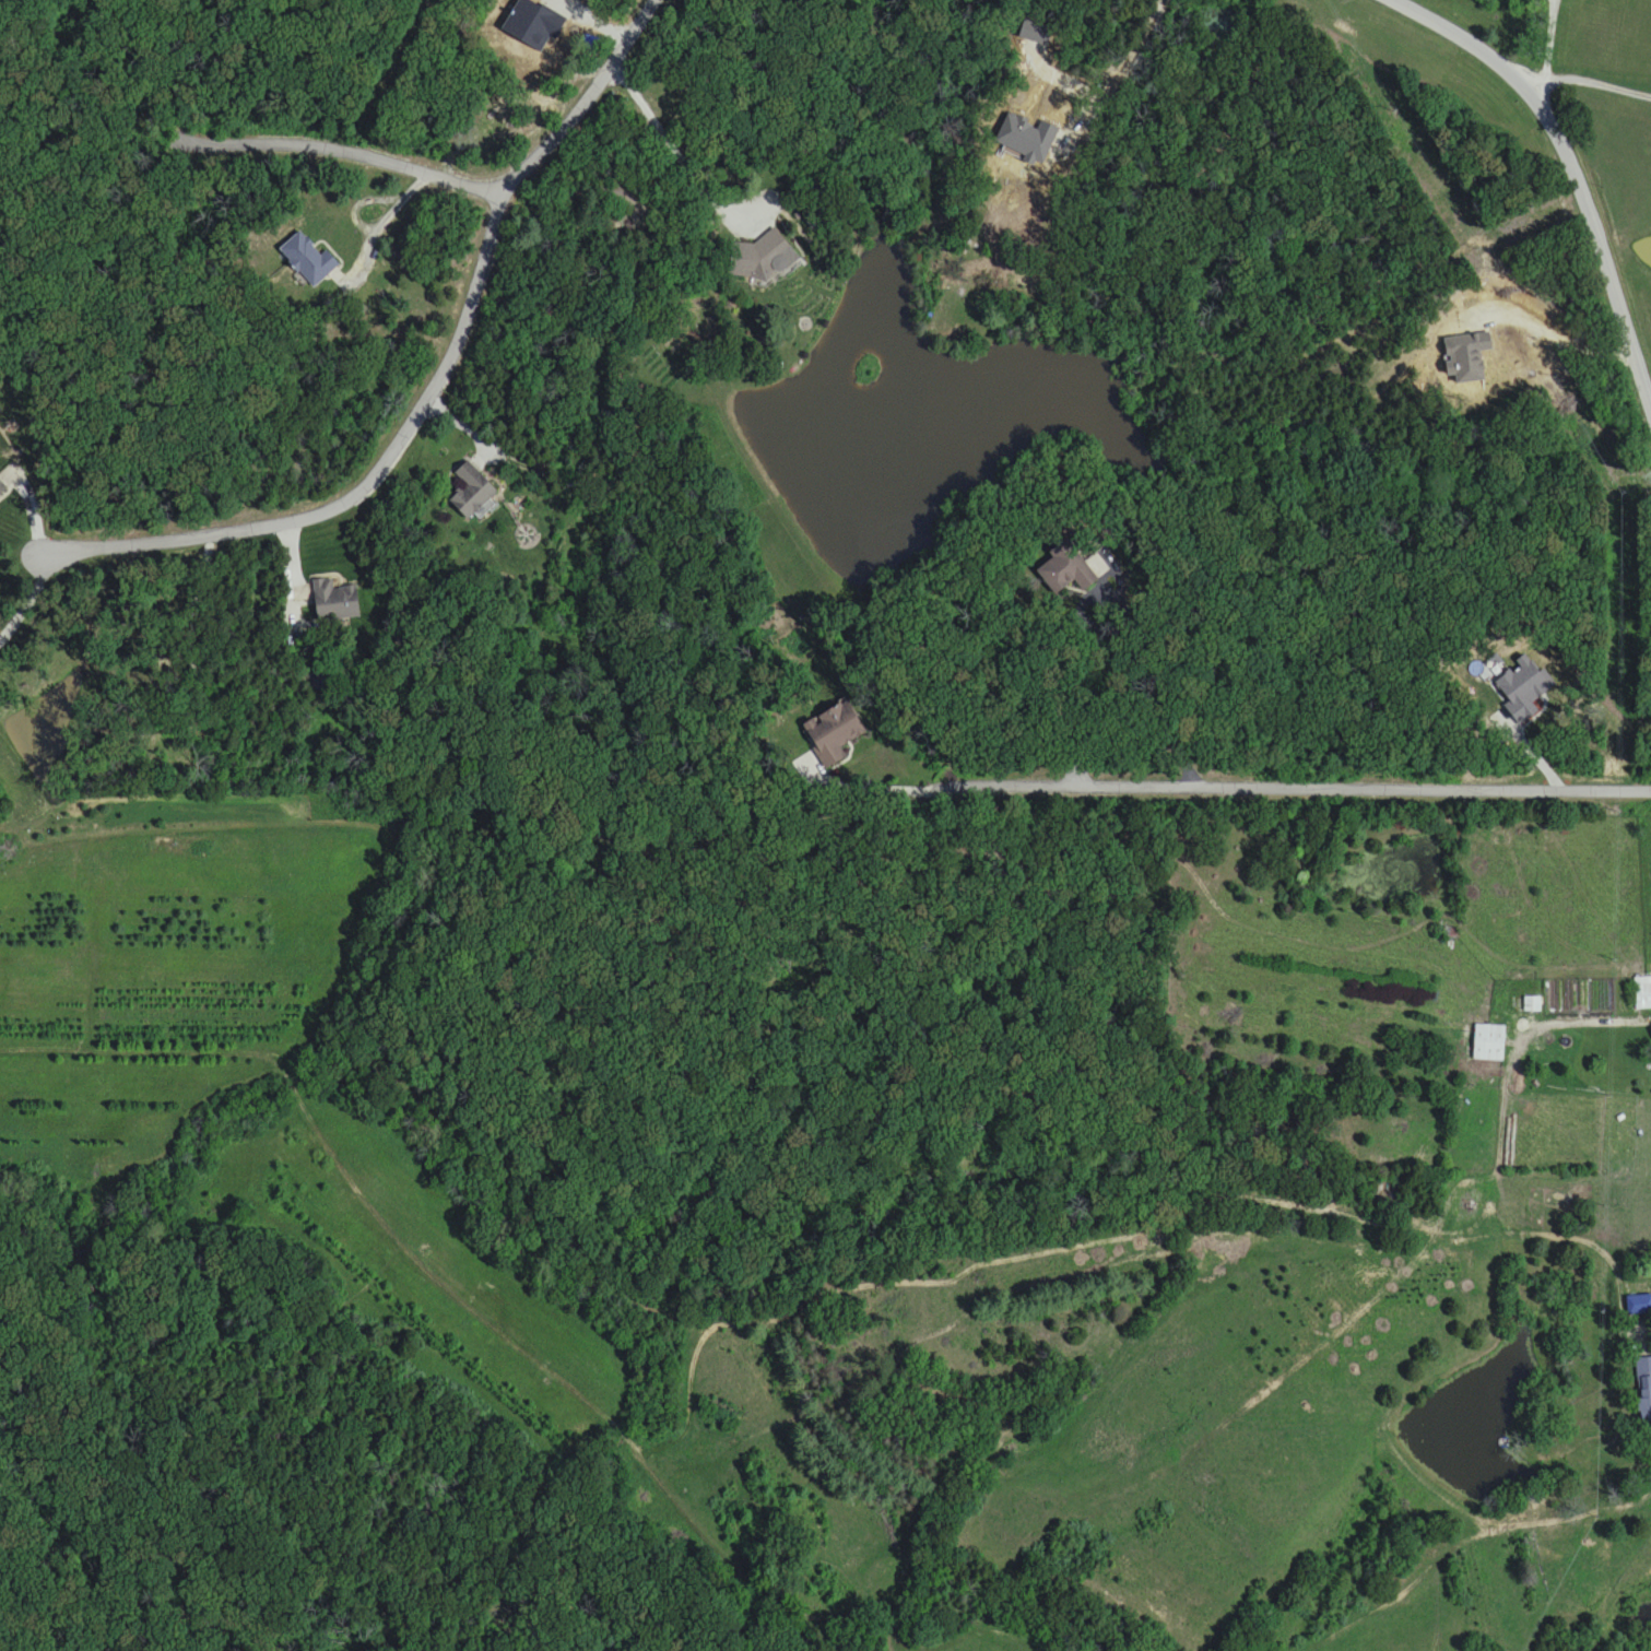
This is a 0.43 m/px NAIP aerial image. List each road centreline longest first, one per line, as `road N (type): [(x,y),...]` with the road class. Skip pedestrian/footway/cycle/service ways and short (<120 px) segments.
road 1 (residential): [(497,194),(459,342),(385,463),(351,502),(278,527),(44,556)]
road 2 (residential): [(654,0),(585,106),(497,194),(354,154),(172,143)]

